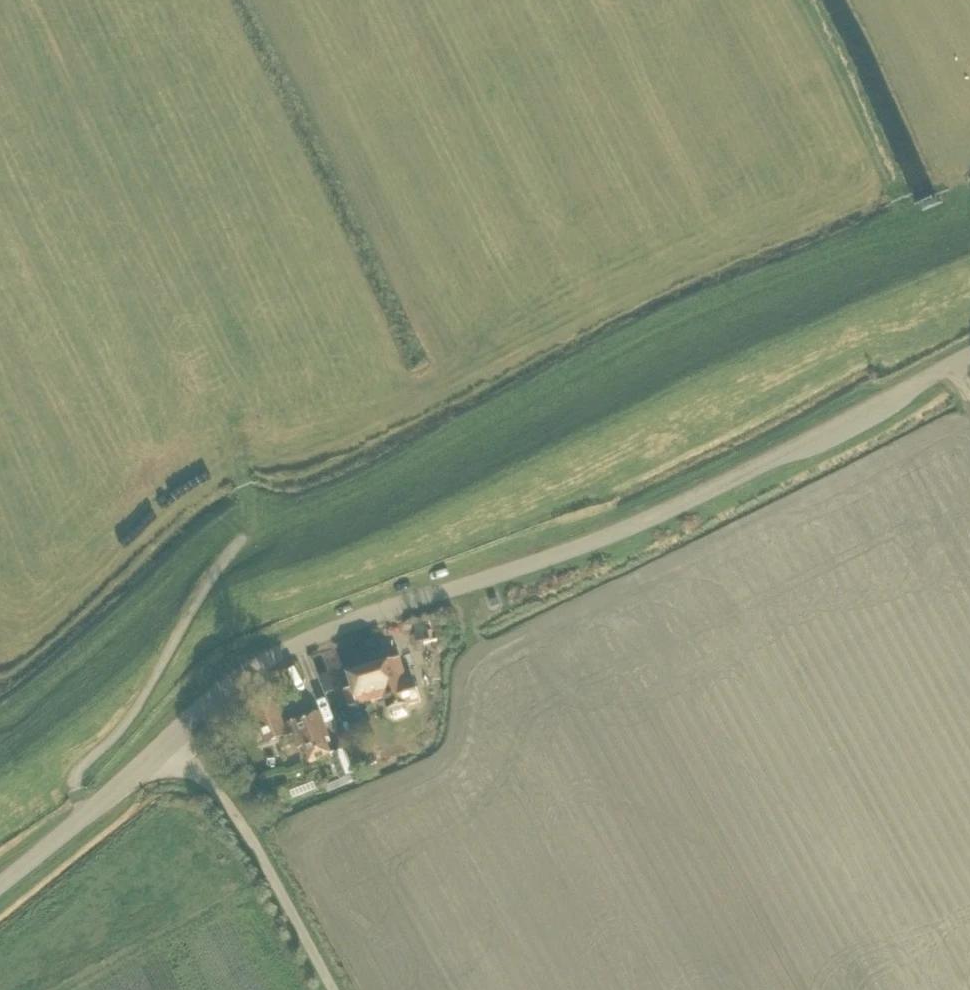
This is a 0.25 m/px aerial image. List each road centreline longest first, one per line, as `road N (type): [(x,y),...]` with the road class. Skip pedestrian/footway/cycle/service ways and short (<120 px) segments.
road 1 (unclassified): [(82,816),(231,686),(287,651),(657,514),(969,353)]
road 2 (unclassified): [(82,816),(76,775),(132,712),(215,568),(250,533)]

